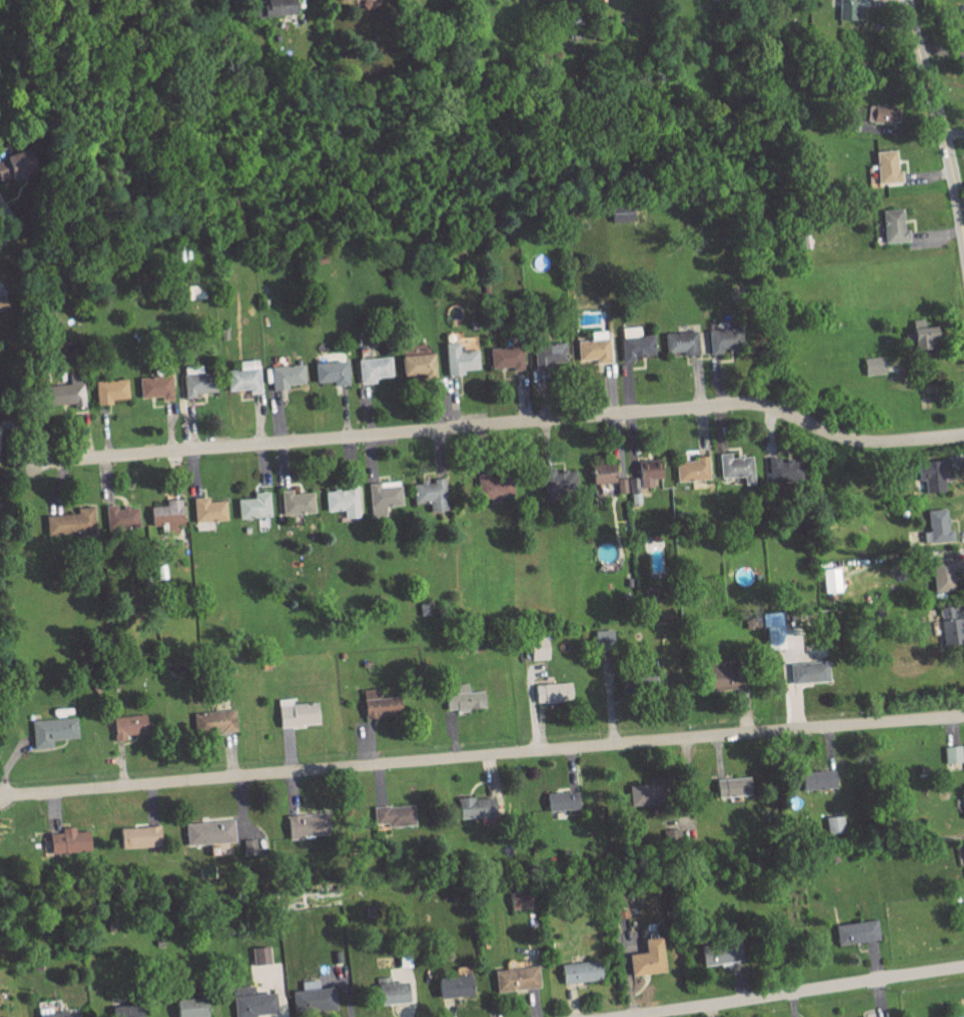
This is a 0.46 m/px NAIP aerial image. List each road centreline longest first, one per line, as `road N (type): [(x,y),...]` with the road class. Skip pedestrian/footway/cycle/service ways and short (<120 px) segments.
road 1 (residential): [(963,716),(1,797)]
road 2 (residential): [(963,435),(859,441),(745,403),(36,463)]
road 3 (residential): [(963,966),(614,1016)]
road 4 (residential): [(963,239),(906,0)]

